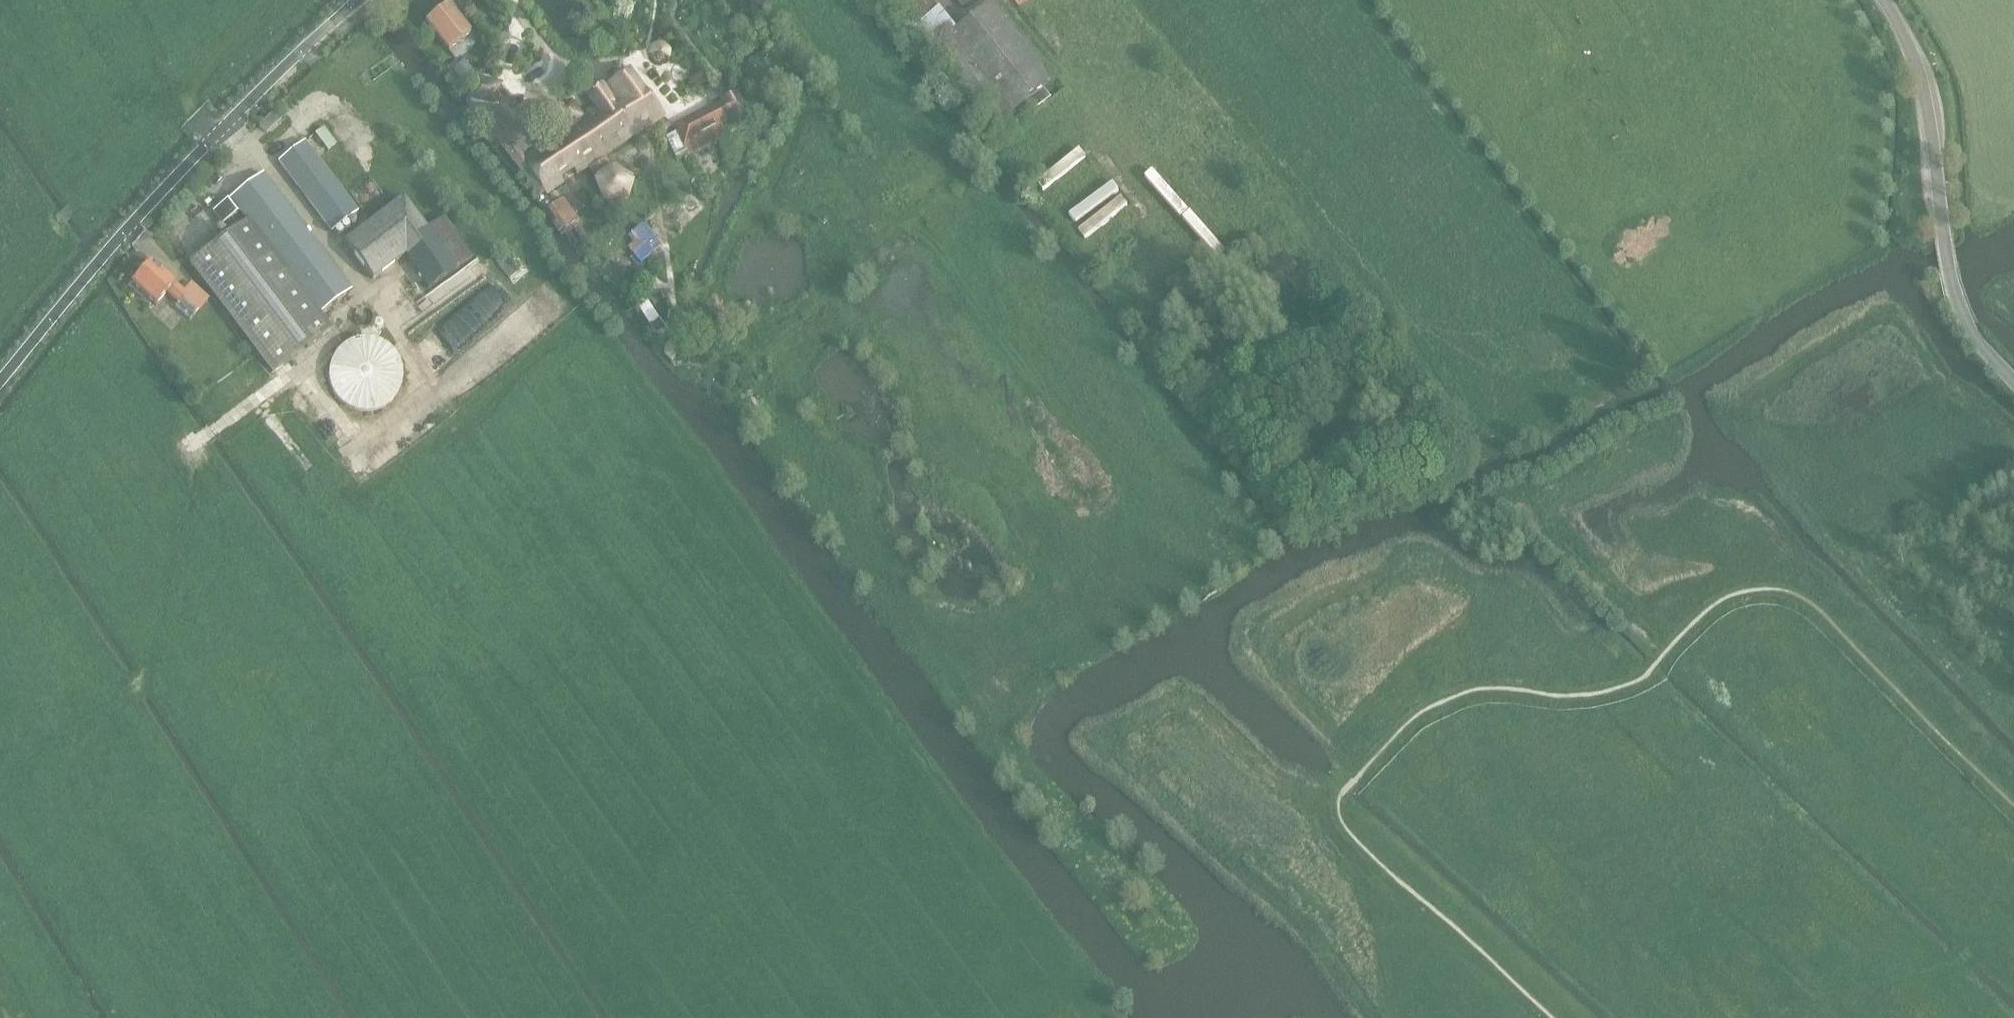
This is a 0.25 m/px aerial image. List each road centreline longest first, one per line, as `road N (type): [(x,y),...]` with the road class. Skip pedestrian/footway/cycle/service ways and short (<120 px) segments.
road 1 (unclassified): [(0,384),(228,128),(367,0)]
road 2 (tertiary): [(2013,386),(1963,320),(1943,235),(1933,122),(1919,70),(1881,0)]

